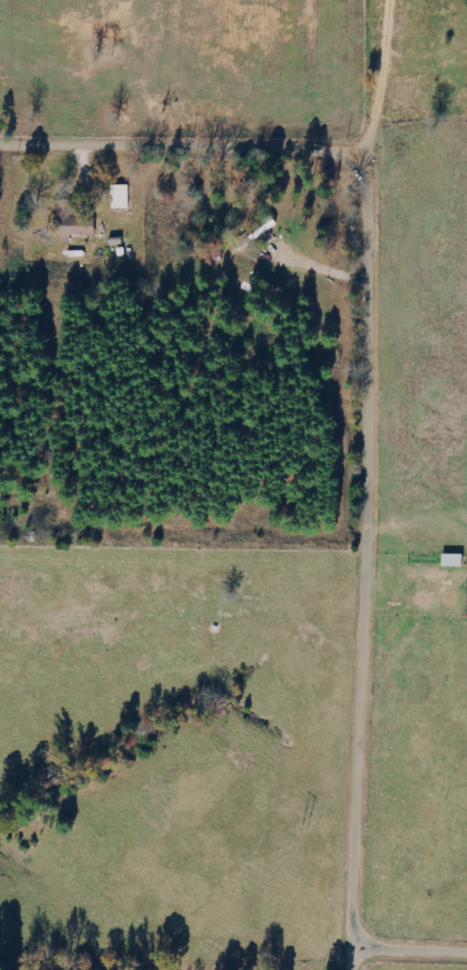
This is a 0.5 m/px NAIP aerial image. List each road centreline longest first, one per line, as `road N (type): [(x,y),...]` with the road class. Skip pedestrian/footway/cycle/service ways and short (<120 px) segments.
road 1 (residential): [(361,969),(376,542),(376,184),(355,161),(325,152),(0,148)]
road 2 (residential): [(366,169),(391,0)]

